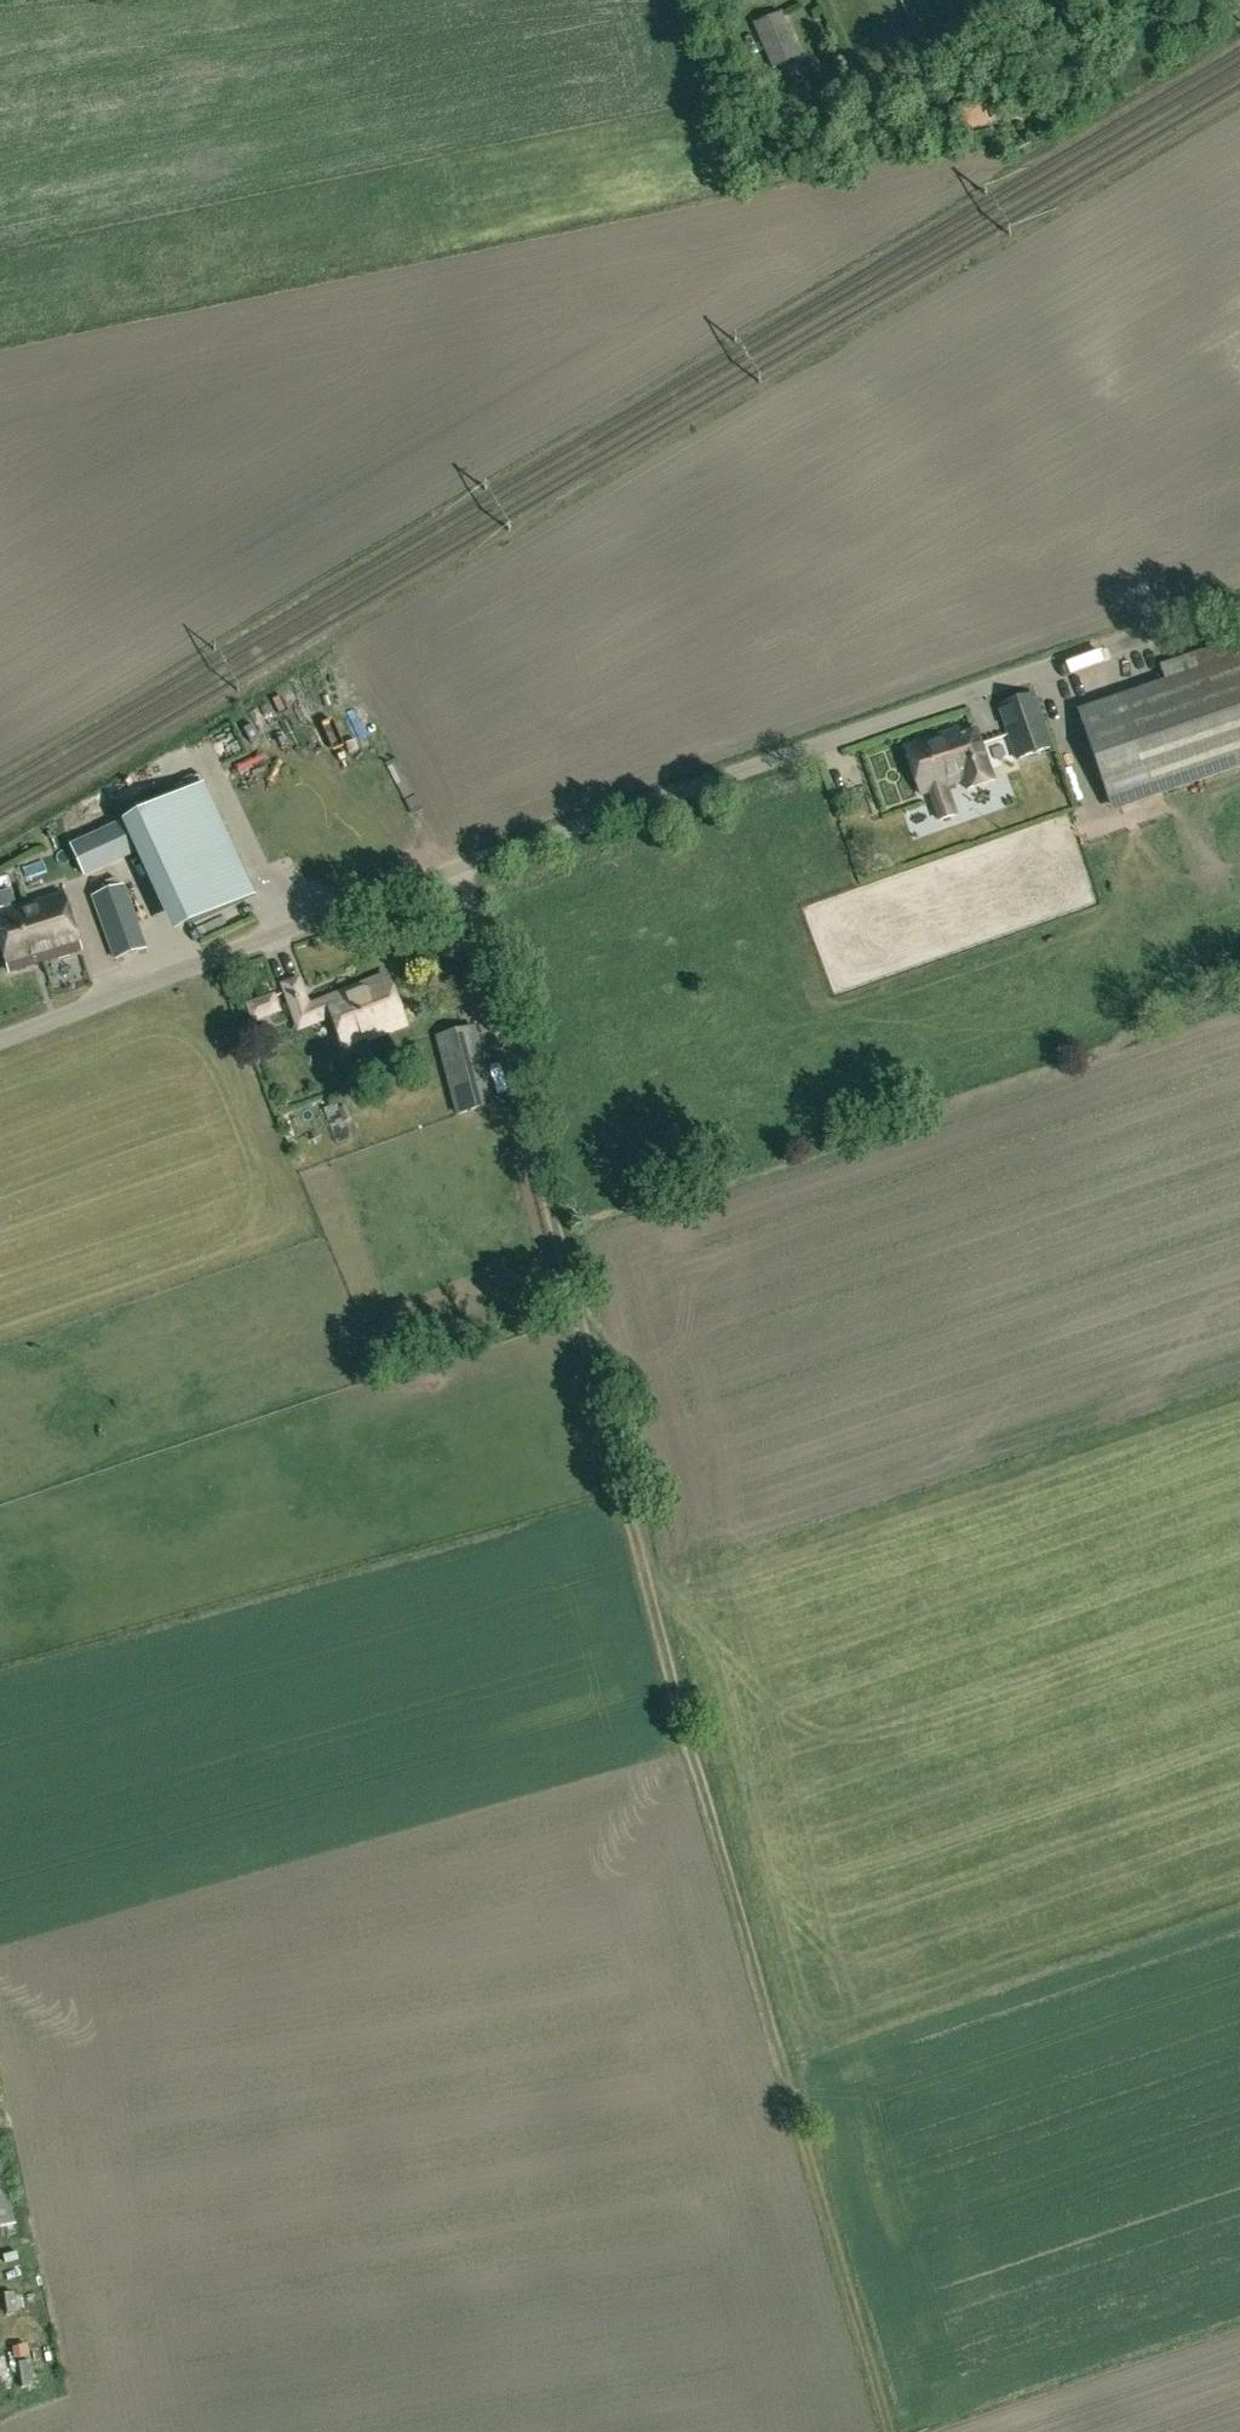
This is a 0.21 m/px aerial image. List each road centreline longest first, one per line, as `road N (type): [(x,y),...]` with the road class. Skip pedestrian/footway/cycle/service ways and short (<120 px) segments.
road 1 (track): [(888,2431),(653,1603),(462,863)]
road 2 (unclassified): [(0,1038),(462,863),(1239,607)]

